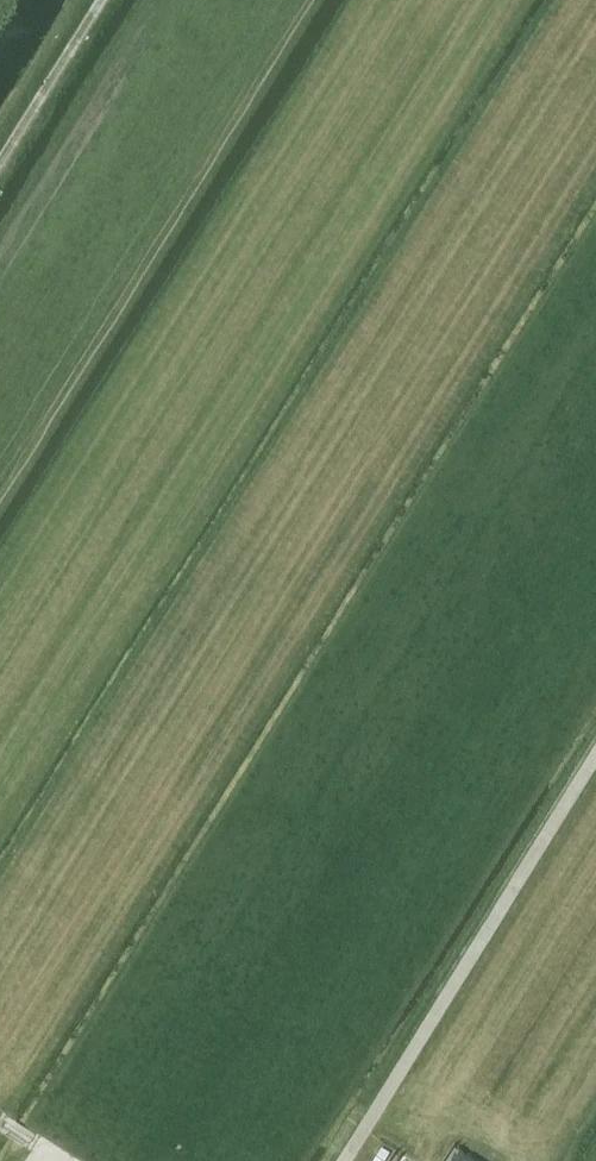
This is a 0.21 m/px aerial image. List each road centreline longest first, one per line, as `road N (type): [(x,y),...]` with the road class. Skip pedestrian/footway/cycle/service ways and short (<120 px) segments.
road 1 (track): [(344,1160),(595,755)]
road 2 (track): [(163,418),(0,676)]
road 3 (track): [(0,159),(101,0)]

